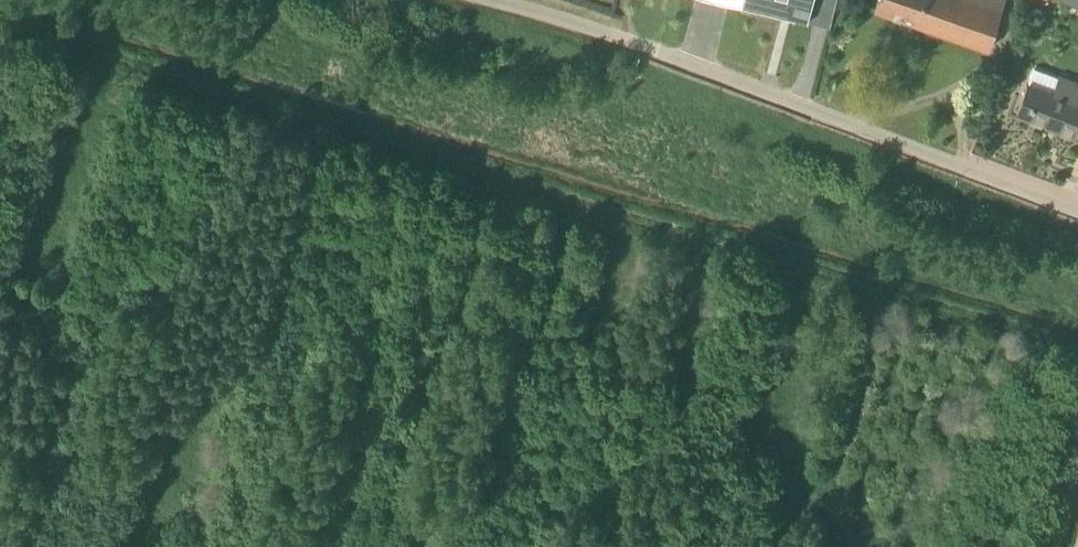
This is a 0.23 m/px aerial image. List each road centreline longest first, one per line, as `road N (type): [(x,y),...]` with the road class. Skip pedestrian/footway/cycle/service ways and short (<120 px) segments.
road 1 (unclassified): [(1077,212),(797,100),(488,0)]

